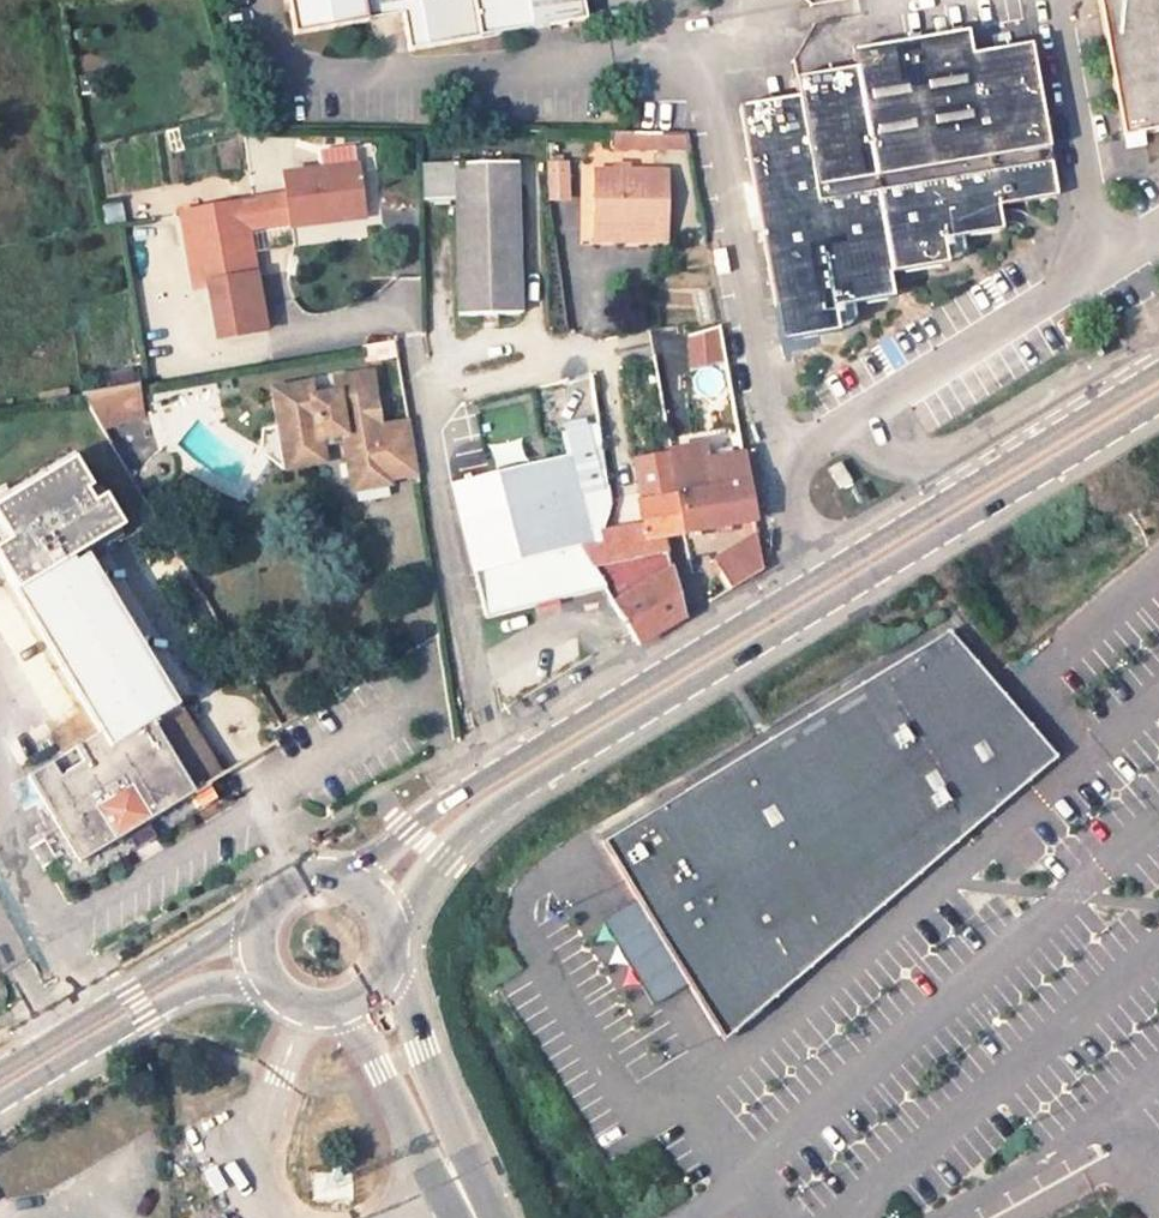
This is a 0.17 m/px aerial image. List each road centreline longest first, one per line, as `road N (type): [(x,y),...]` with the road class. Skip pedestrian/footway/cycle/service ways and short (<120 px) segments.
road 1 (primary): [(1158,369),(444,802),(343,881)]
road 2 (primary): [(389,926),(464,830),(505,798),(1158,401)]
road 3 (primary): [(0,1100),(186,992),(276,988)]
road 4 (primary): [(263,920),(0,1070)]
road 5 (residential): [(496,1217),(439,1094),(391,944)]
road 6 (residential): [(329,1009),(370,1048),(439,1203)]

